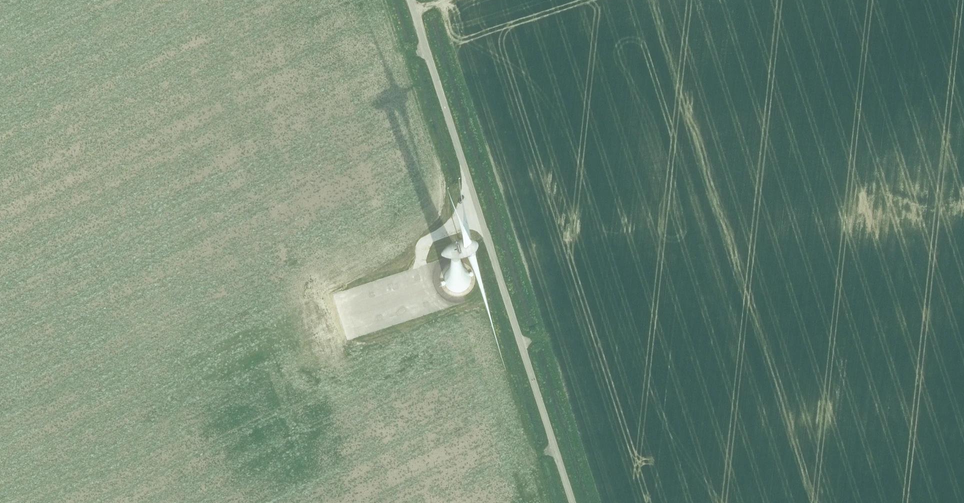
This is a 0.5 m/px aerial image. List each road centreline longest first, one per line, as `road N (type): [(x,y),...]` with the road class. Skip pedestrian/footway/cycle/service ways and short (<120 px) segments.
road 1 (unclassified): [(572,502),(410,0)]

